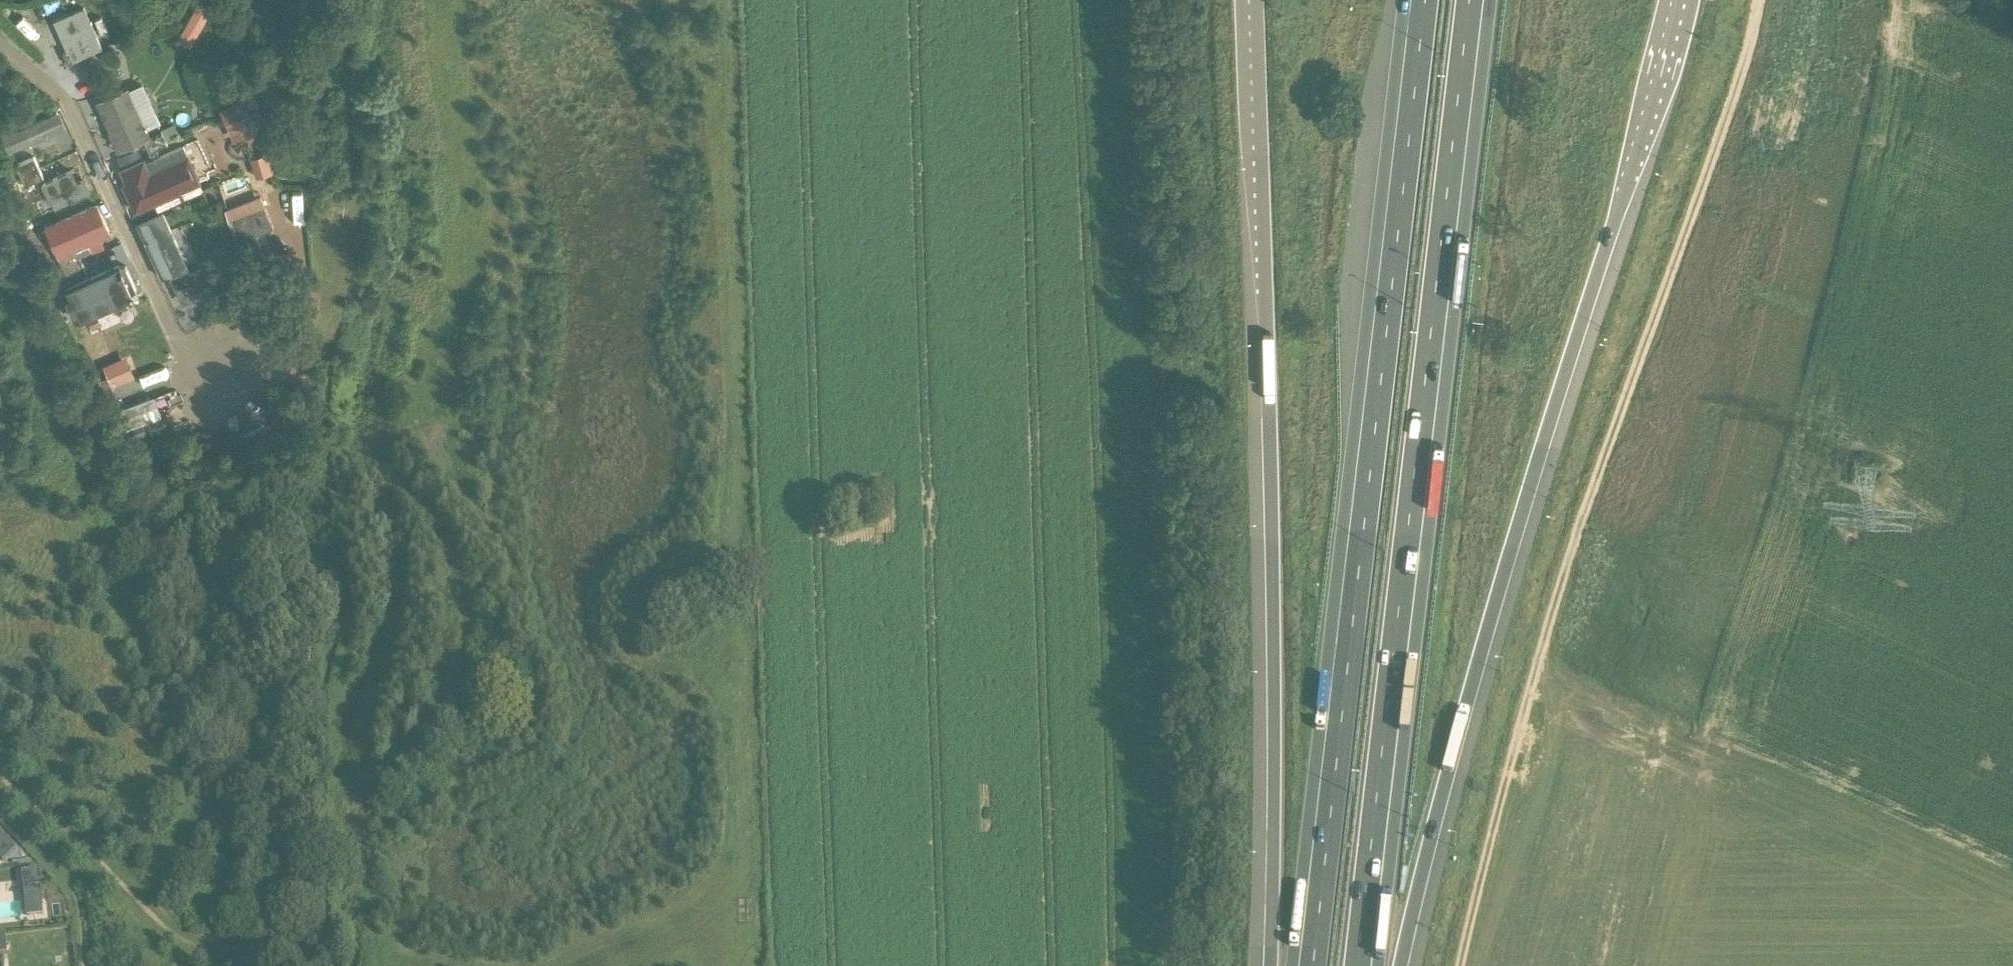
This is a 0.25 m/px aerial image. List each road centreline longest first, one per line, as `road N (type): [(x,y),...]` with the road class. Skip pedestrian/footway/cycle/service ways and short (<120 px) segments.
road 1 (track): [(1760,0),(1490,835),(1459,965)]
road 2 (motorway): [(1401,965),(1518,525),(1679,0)]
road 3 (motorway): [(1418,0),(1305,965)]
road 4 (motorway): [(1365,965),(1477,0)]
road 5 (motorway): [(1249,0),(1265,336),(1274,965)]
road 6 (residential): [(222,371),(181,342),(69,105),(0,45)]

